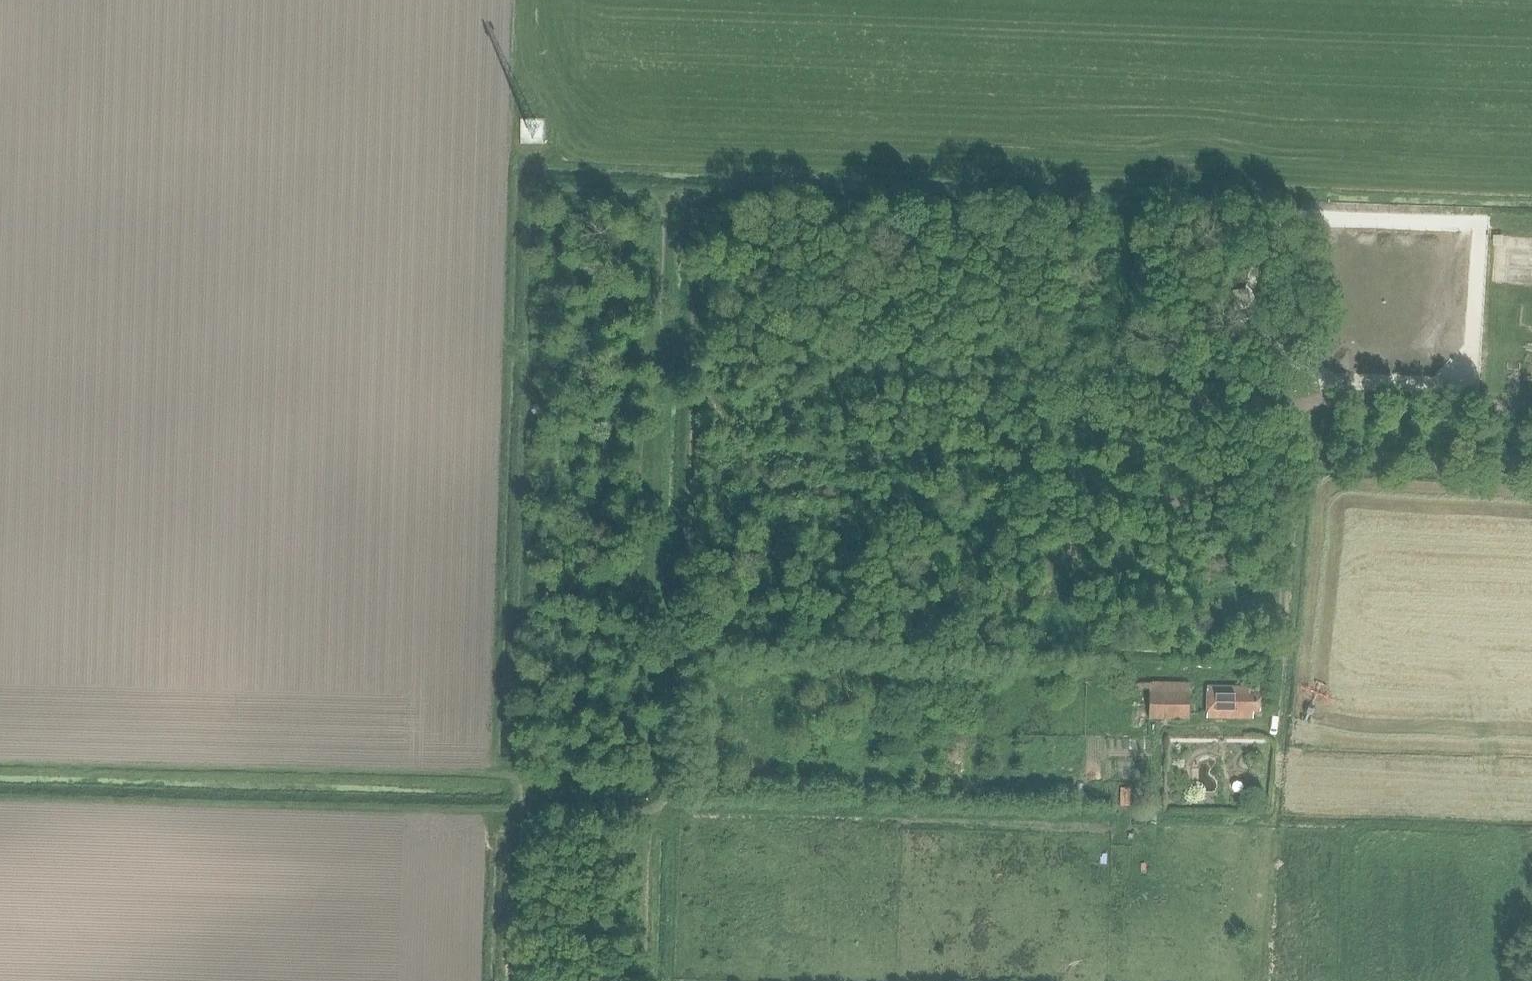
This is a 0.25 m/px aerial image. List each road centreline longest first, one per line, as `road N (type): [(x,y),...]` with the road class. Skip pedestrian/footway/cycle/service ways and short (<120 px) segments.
road 1 (residential): [(1272,723),(1300,411),(1353,402),(1531,404)]

